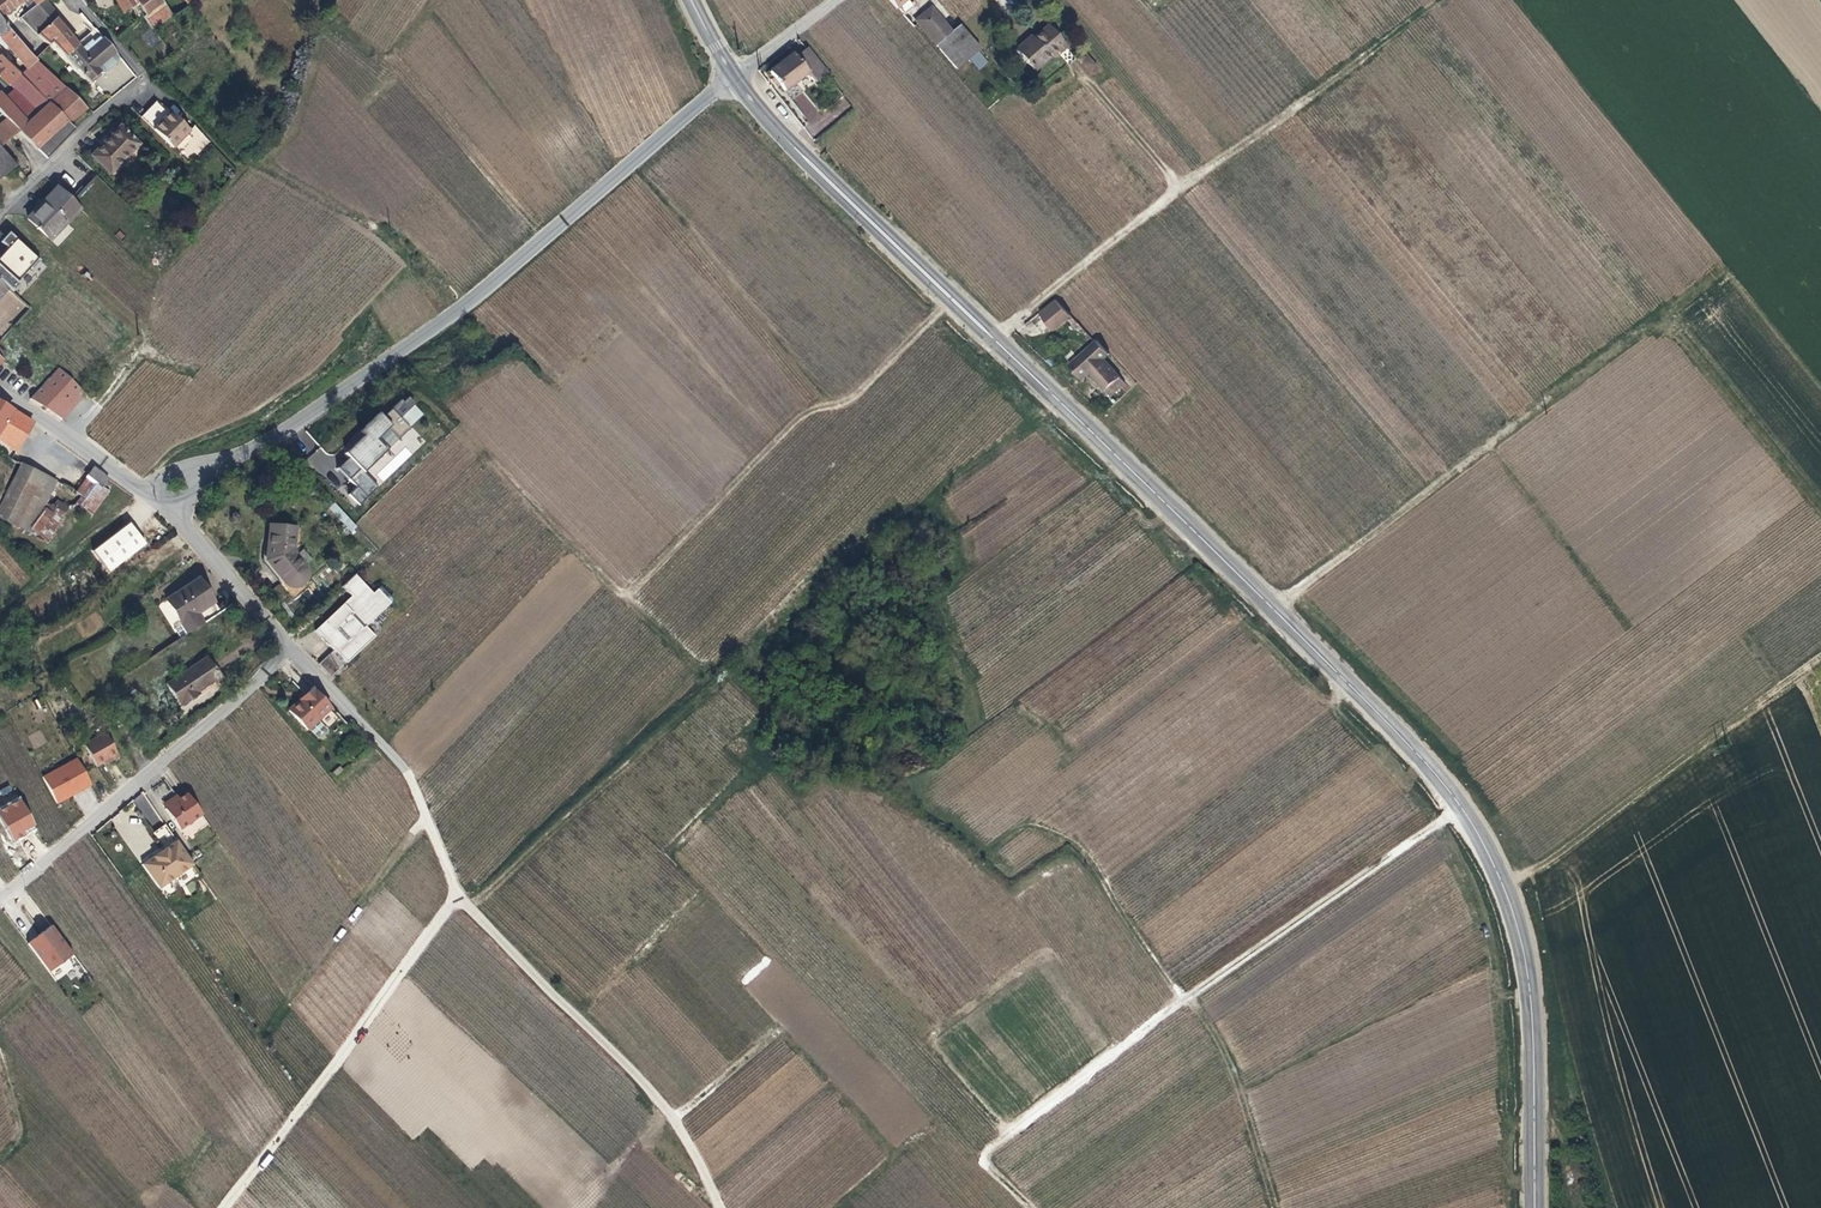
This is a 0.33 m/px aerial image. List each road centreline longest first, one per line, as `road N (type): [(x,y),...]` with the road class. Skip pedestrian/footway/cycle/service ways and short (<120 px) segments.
road 1 (secondary): [(1528,1207),(1517,933),(1472,826),(1211,544),(736,80)]
road 2 (unclassified): [(736,80),(460,311),(169,506)]
road 3 (track): [(1028,1207),(985,1162),(991,1146),(1457,810)]
road 4 (track): [(994,335),(1180,187),(1443,0)]
road 5 (track): [(409,768),(458,892),(680,1127),(720,1207)]
road 6 (track): [(1653,318),(1272,610)]
road 7 (track): [(1498,887),(1820,657)]
road 8 (track): [(223,1207),(458,892)]
road 9 (residential): [(298,648),(0,903)]
road 10 (residential): [(79,0),(146,80),(71,141),(0,223)]
road 11 (residential): [(0,394),(169,506)]
road 12 (residential): [(169,506),(298,648)]
road 13 (residential): [(298,648),(409,768)]
road 14 (residential): [(839,0),(736,80)]

